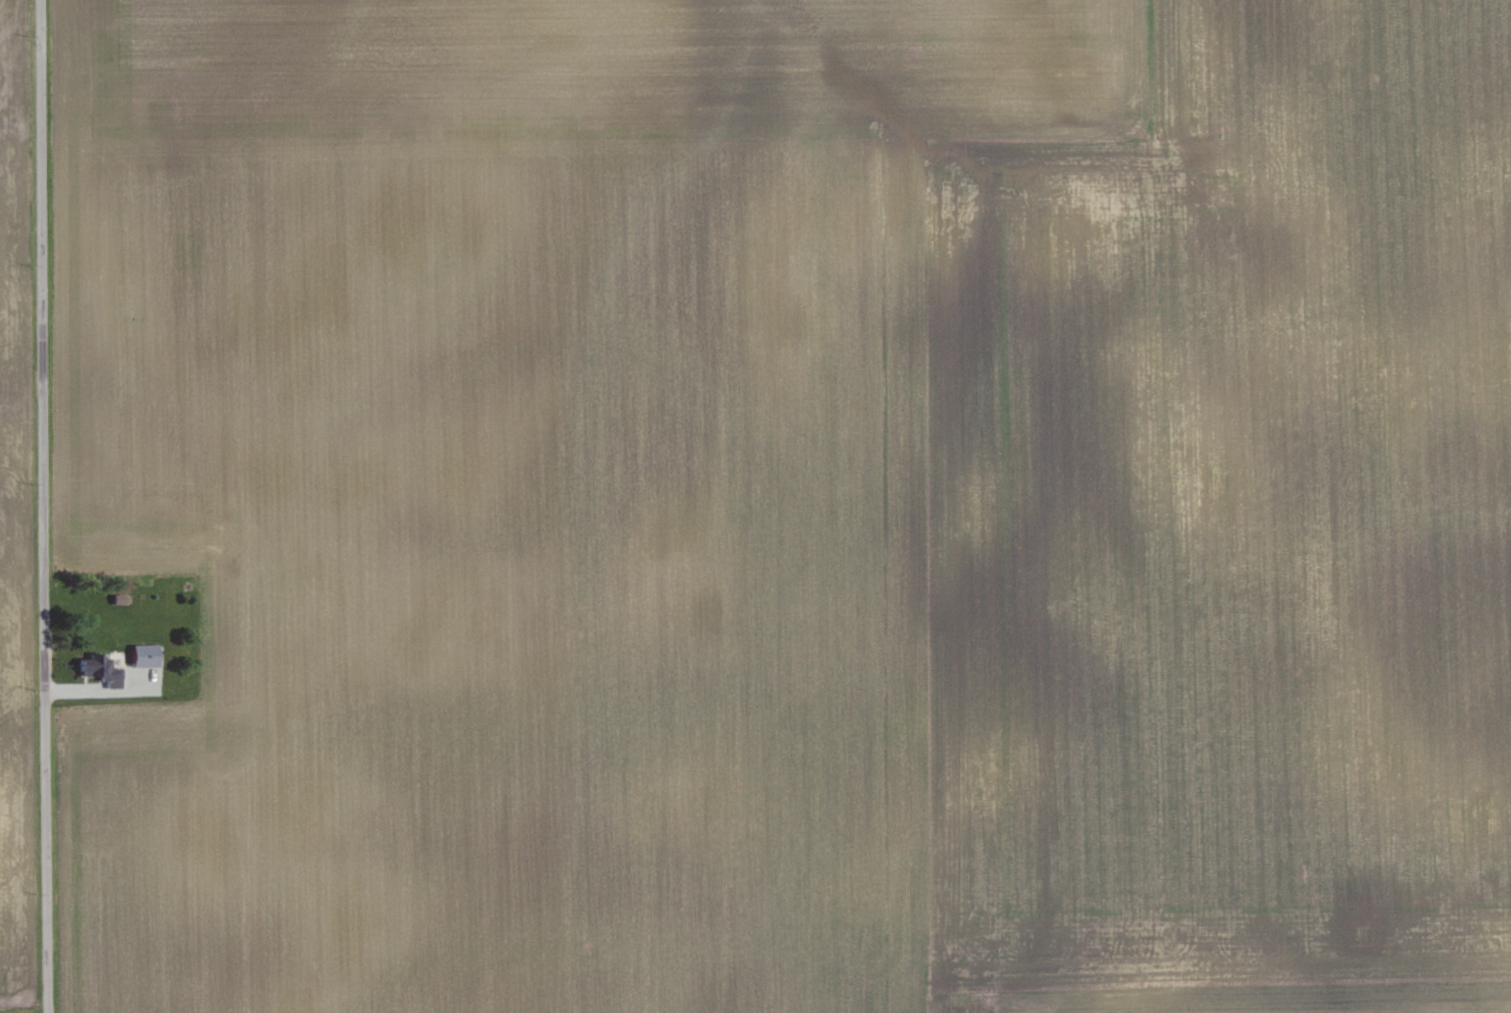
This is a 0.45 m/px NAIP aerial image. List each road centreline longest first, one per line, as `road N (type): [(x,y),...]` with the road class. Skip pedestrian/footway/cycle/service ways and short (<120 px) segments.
road 1 (residential): [(42,0),(45,1012)]

